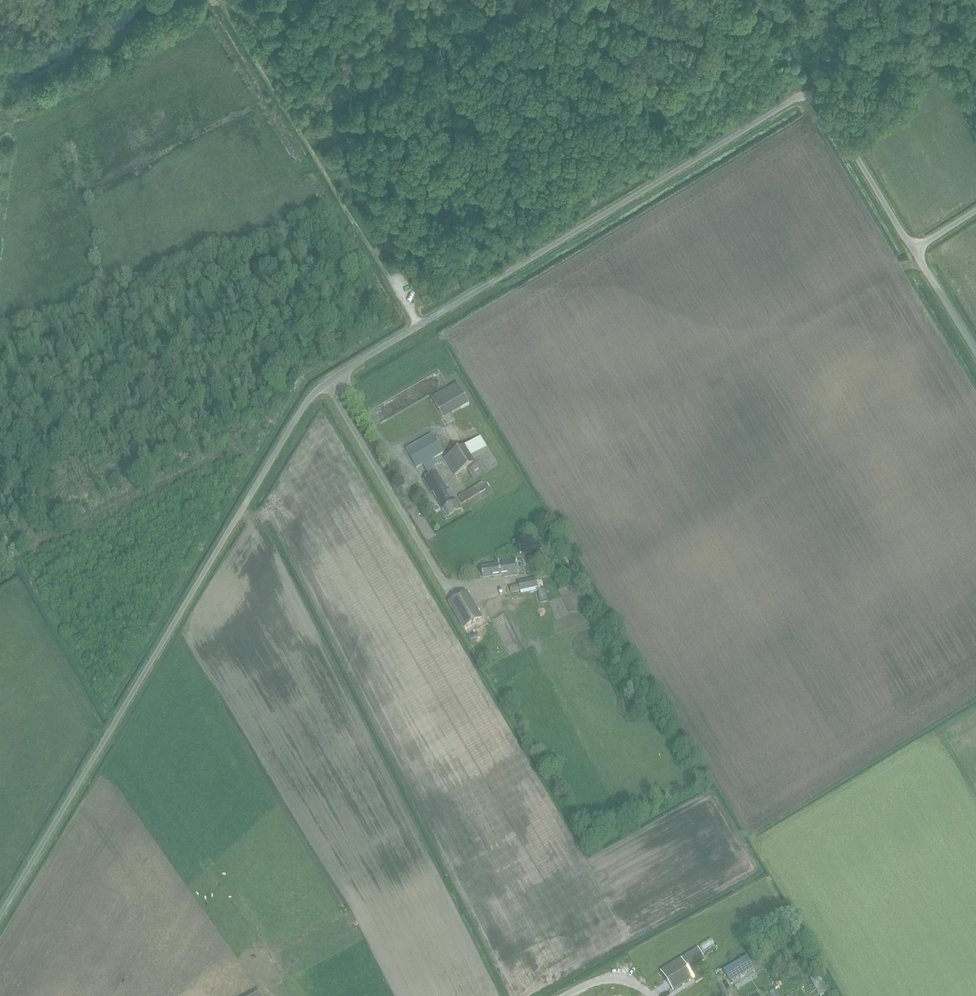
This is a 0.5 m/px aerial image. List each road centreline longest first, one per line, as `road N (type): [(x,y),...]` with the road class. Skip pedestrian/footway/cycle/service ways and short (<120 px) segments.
road 1 (unclassified): [(0,915),(297,417),(336,377),(803,96),(824,103),(913,251)]
road 2 (unclassified): [(975,354),(913,251)]

